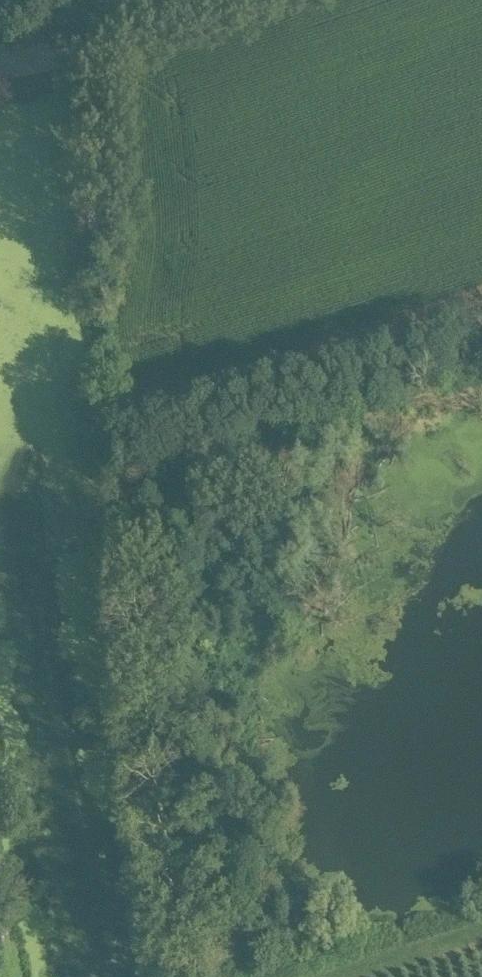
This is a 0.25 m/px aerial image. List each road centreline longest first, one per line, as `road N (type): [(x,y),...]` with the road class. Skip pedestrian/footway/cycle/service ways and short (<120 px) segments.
road 1 (unclassified): [(233,0),(21,66)]
road 2 (track): [(326,976),(481,921)]

